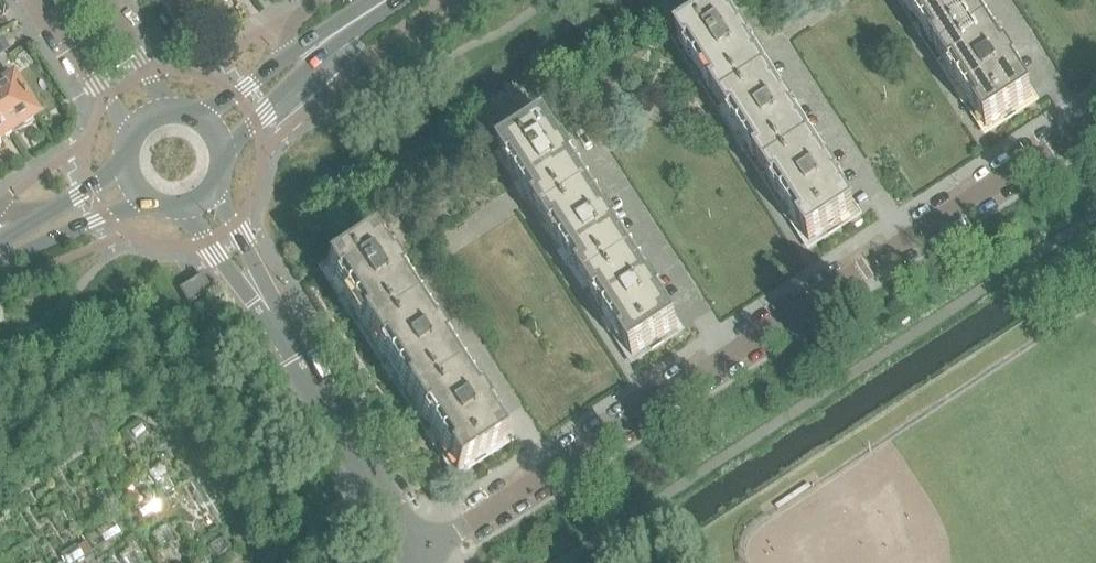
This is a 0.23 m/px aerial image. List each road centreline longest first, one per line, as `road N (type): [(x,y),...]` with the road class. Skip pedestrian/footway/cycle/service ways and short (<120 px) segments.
road 1 (residential): [(414,557),(1095,118)]
road 2 (residential): [(414,557),(281,332)]
road 3 (secondary): [(222,156),(343,30)]
road 4 (residential): [(40,0),(108,100),(126,142)]
road 5 (residential): [(281,332),(216,186)]
road 6 (residential): [(178,212),(281,332)]
road 7 (secondary): [(0,264),(146,205)]
road 8 (residential): [(174,112),(99,0)]

